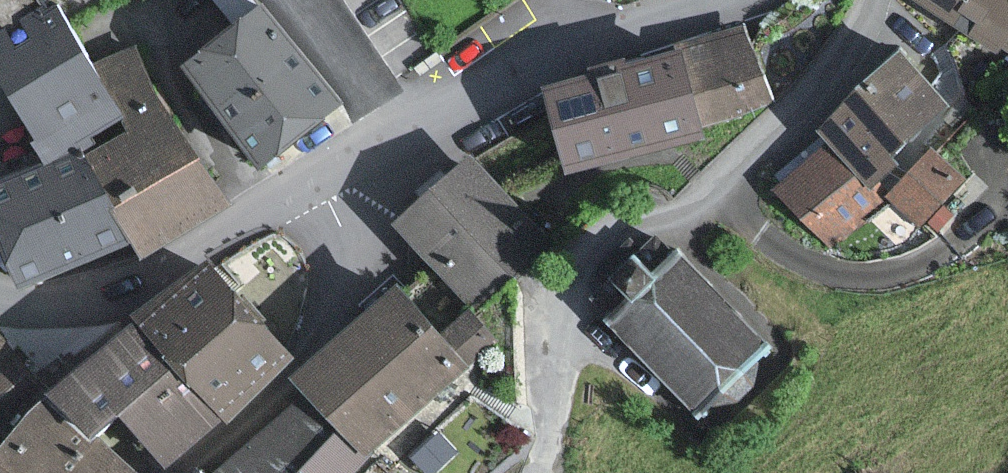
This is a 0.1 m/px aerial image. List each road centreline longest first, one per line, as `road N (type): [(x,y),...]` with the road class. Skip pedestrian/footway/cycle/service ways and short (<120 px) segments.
road 1 (residential): [(866,0),(849,41),(789,111),(714,183),(616,258),(587,292),(559,340),(551,429),(537,472)]
road 2 (tertiary): [(0,298),(51,305),(109,297),(353,155)]
road 3 (residential): [(353,155),(363,235),(333,318),(302,363),(180,472)]
road 4 (residential): [(402,126),(577,50),(654,33),(715,0)]
road 5 (residential): [(310,0),(402,126)]

